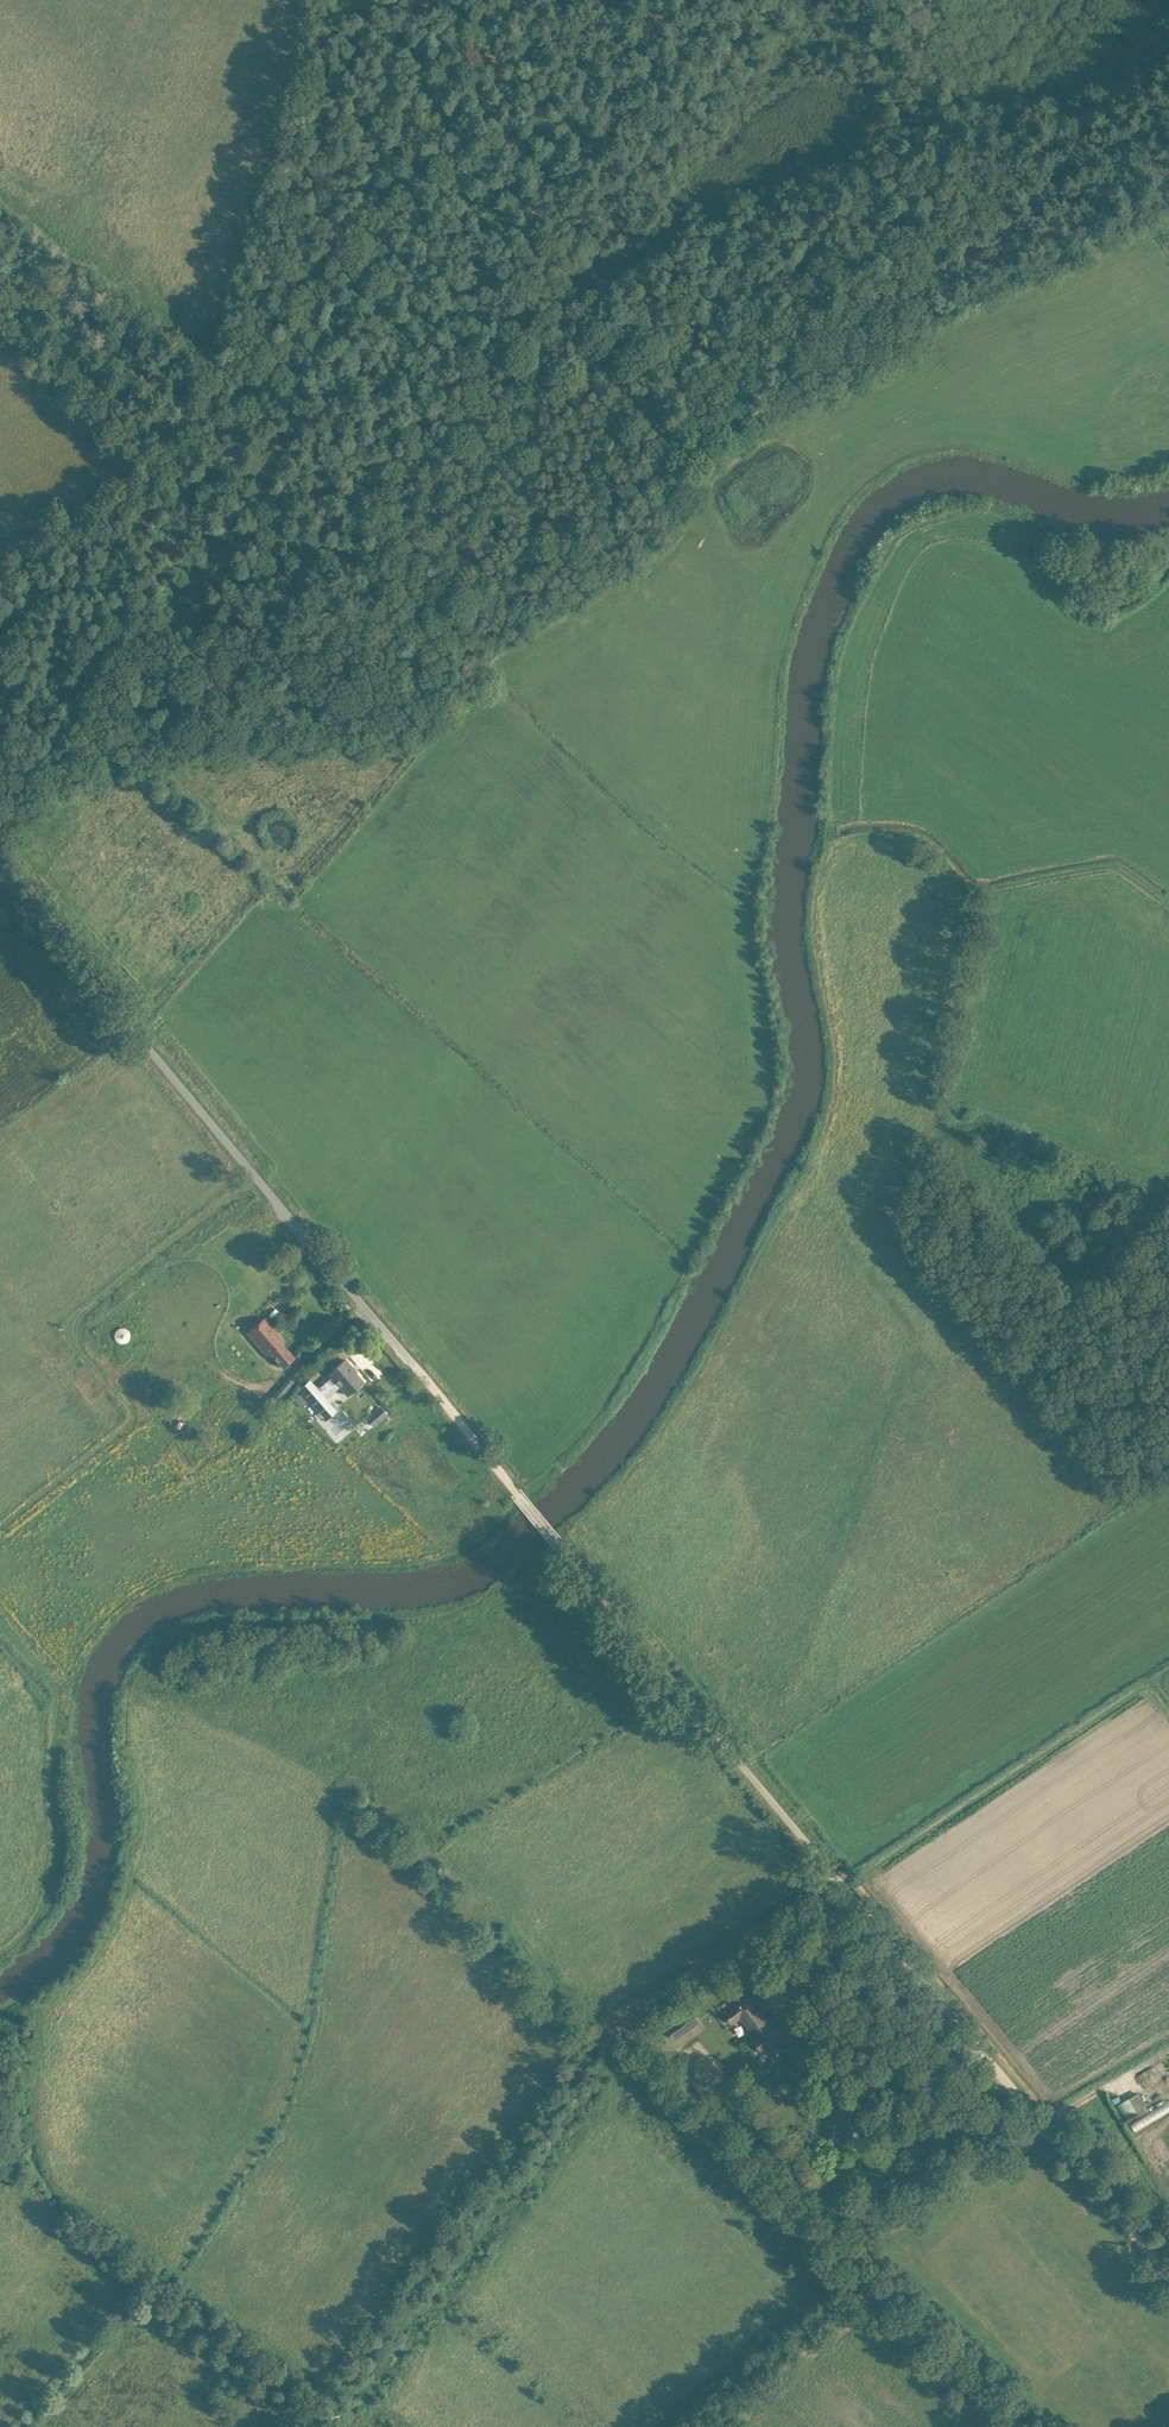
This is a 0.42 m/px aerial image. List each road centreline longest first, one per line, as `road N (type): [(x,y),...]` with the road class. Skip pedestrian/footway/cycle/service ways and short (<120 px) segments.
road 1 (unclassified): [(1168,2275),(0,871)]
road 2 (track): [(256,1177),(75,1318),(79,1348),(138,1414),(0,1530)]
road 3 (track): [(0,1616),(57,1682),(57,1846),(44,1914),(0,1946)]

